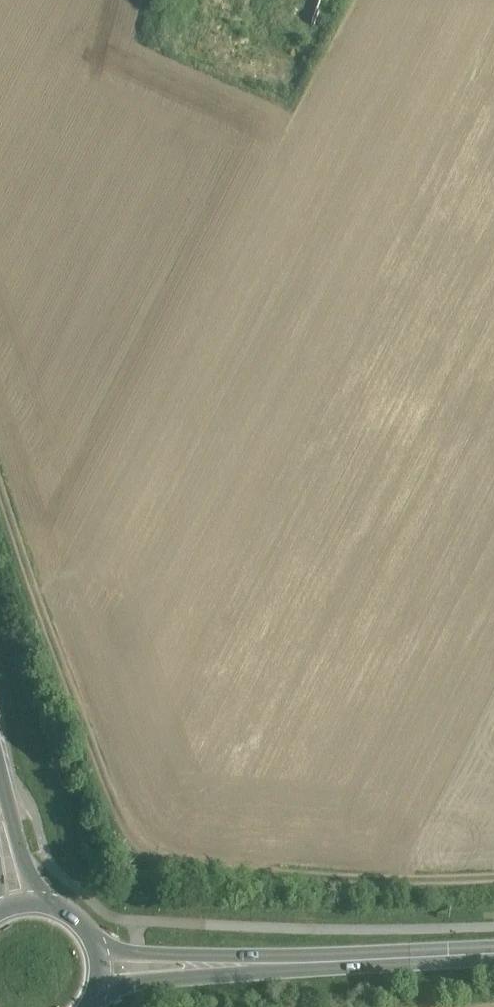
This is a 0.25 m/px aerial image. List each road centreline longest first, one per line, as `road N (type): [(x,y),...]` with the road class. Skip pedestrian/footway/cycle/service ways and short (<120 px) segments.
road 1 (track): [(0,486),(127,823),(157,851),(262,863),(493,856)]
road 2 (secondary): [(100,968),(493,949)]

